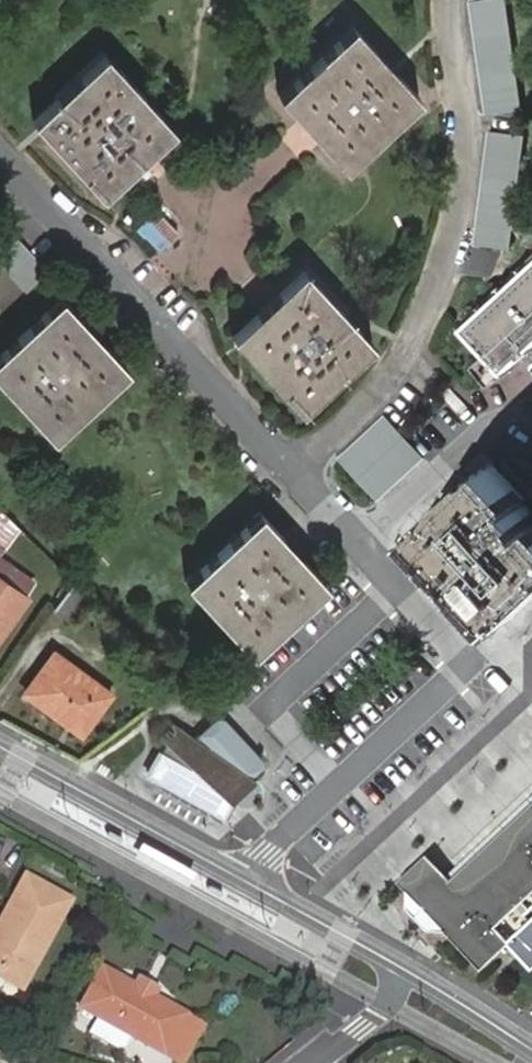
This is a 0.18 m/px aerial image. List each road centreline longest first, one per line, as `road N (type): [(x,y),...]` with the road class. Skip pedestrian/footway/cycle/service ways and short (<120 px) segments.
road 1 (residential): [(293,472),(470,663),(266,853),(243,884)]
road 2 (residential): [(293,472),(366,409),(410,341),(453,242),(470,142),(454,62),(453,0)]
road 3 (residential): [(0,154),(293,472)]
road 4 (residential): [(243,884),(0,751)]
road 5 (residential): [(390,965),(243,884)]
road 6 (residential): [(531,1055),(390,965)]
road 7 (residential): [(312,1062),(387,1003),(390,965)]

